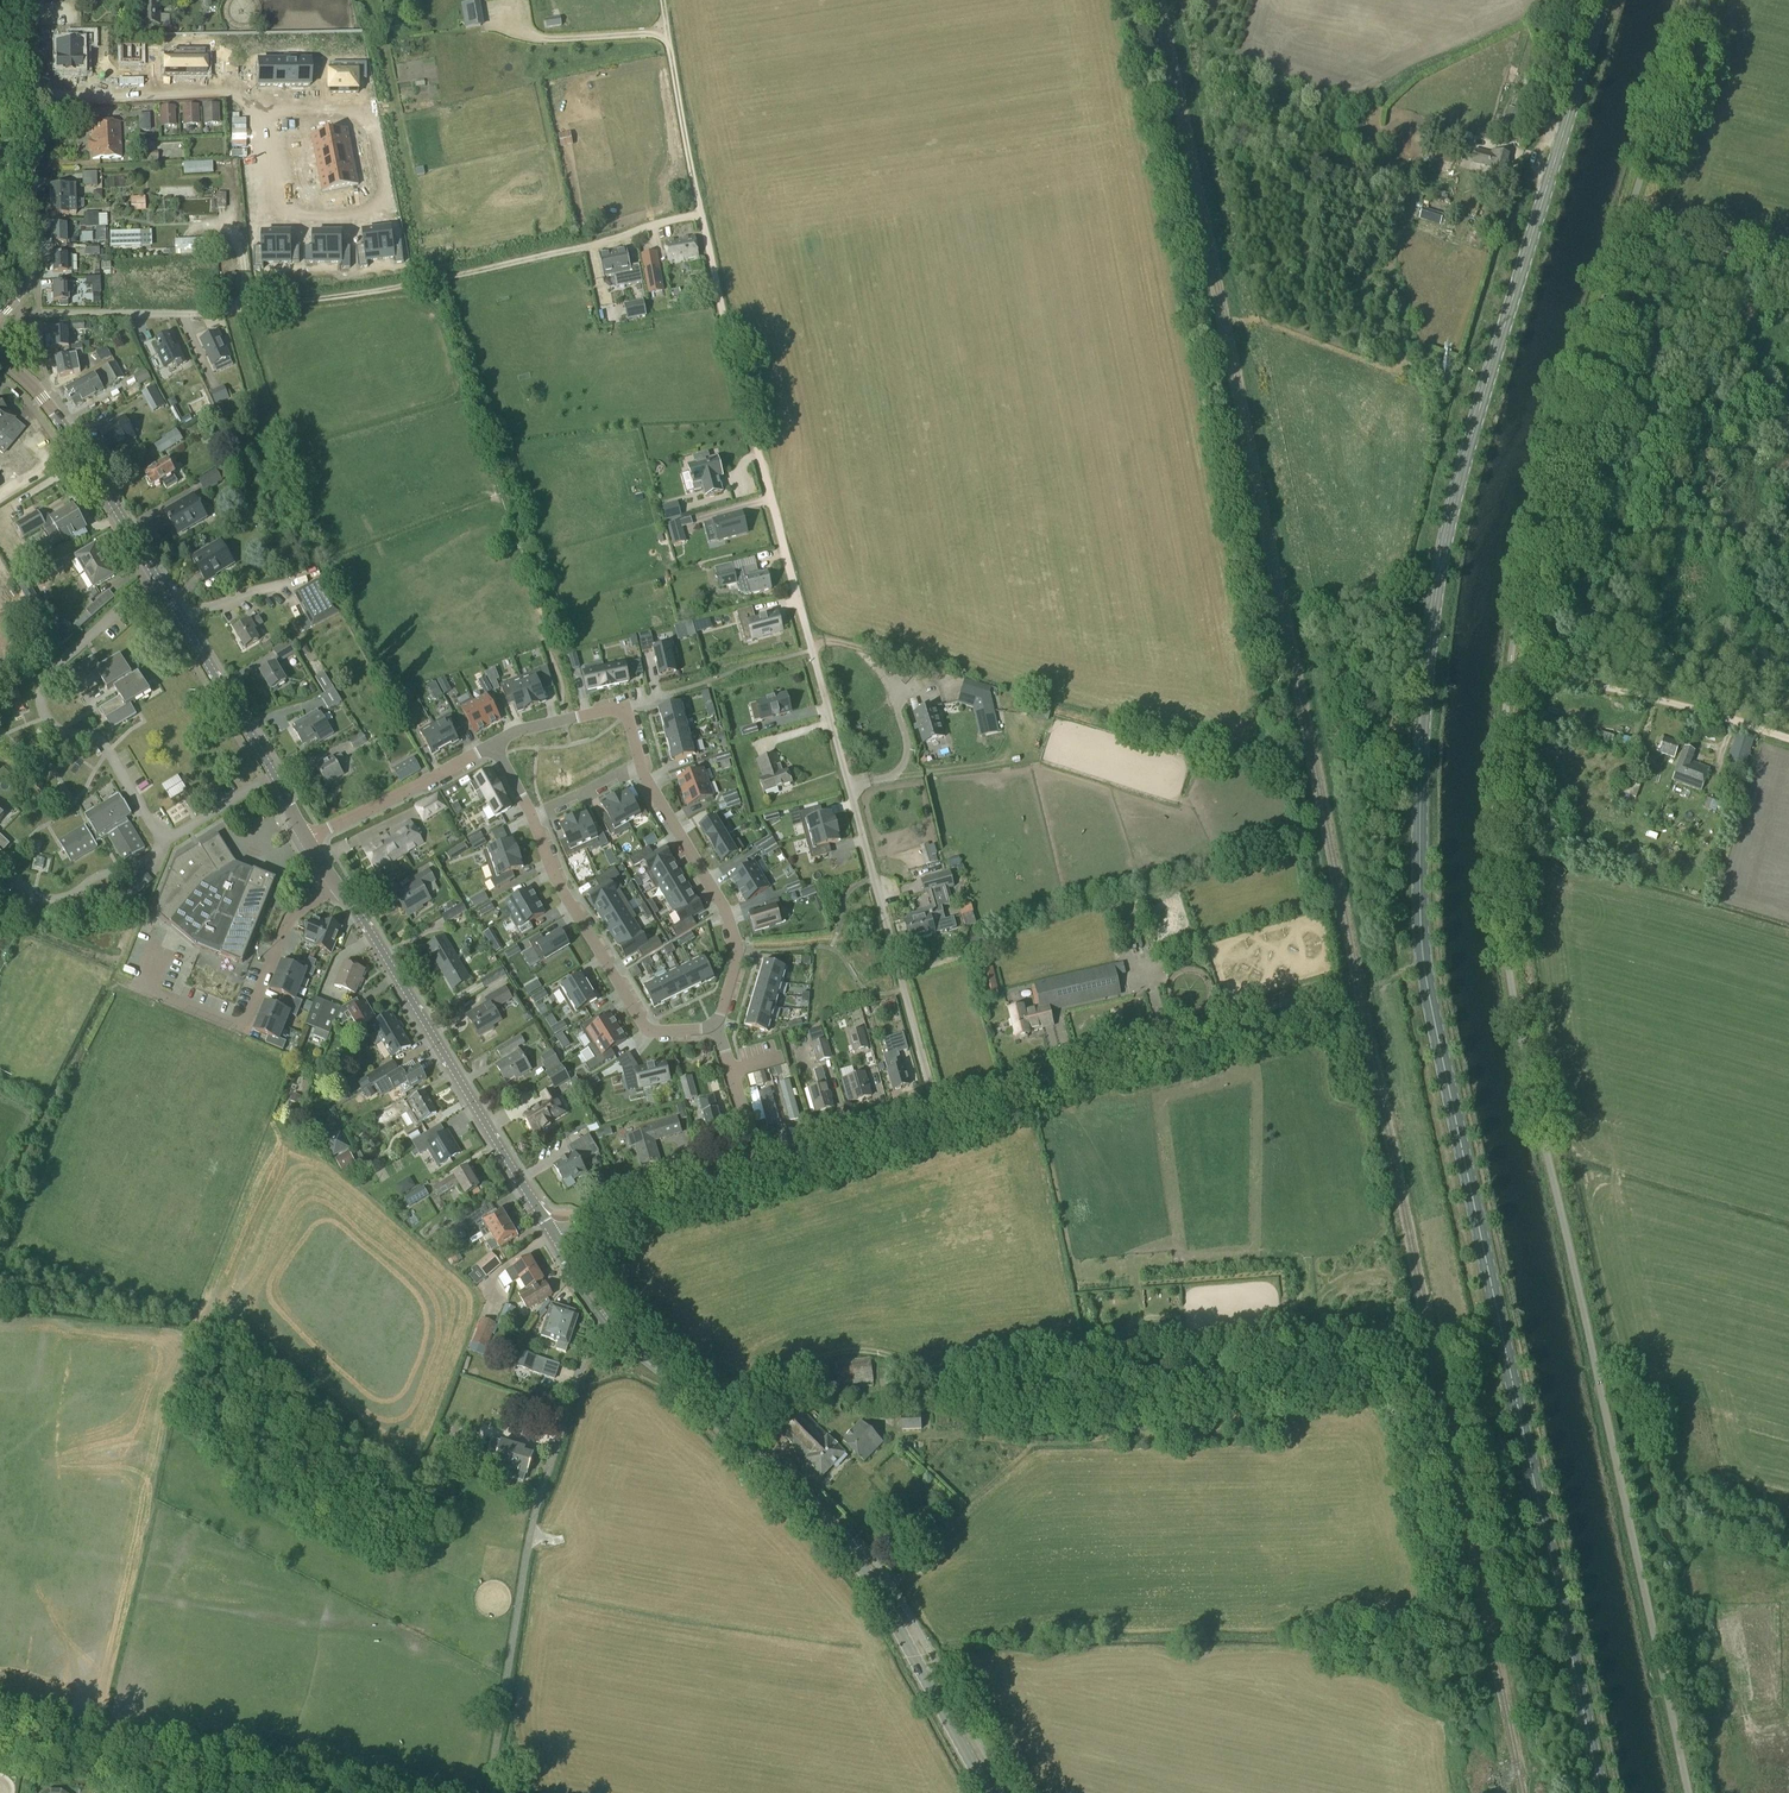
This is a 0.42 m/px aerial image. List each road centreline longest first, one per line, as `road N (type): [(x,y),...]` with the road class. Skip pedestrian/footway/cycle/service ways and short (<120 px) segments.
road 1 (secondary): [(1598,1792),(1423,965),(1419,816),(1432,626),(1455,486),(1604,0)]
road 2 (unclassified): [(1500,842),(1502,938),(1515,1015),(1688,1792)]
road 3 (unclassified): [(936,1110),(746,416),(700,214)]
road 4 (primary): [(987,1792),(859,1566),(611,1324)]
road 5 (primary): [(306,839),(100,485),(40,397),(0,360)]
road 6 (track): [(700,214),(616,239),(379,288),(192,313)]
road 7 (unclassified): [(488,1792),(534,1518),(585,1355),(611,1324)]
road 8 (primary): [(554,1237),(306,839)]
road 9 (residential): [(256,105),(370,109),(389,209),(256,214),(250,118)]
road 10 (unclassified): [(936,1110),(1336,988)]
road 11 (residential): [(716,1022),(650,1030),(567,898),(530,815)]
road 12 (track): [(1509,667),(1699,709),(1788,739)]
road 13 (residential): [(640,767),(735,938),(733,976),(716,1022)]
road 14 (residential): [(29,96),(231,91),(256,105)]
road 15 (residential): [(0,313),(31,278),(29,96)]
road 16 (unclassified): [(554,1237),(599,1213),(759,1164)]
road 17 (residential): [(306,839),(495,745)]
road 18 (unclassified): [(759,1164),(936,1110)]
road 19 (unclassified): [(1500,842),(1509,667)]
road 20 (track): [(1622,238),(1788,272)]
road 21 (unclassified): [(254,1792),(102,1760)]
road 22 (residential): [(759,1164),(716,1022)]
road 23 (residential): [(495,745),(624,707)]

